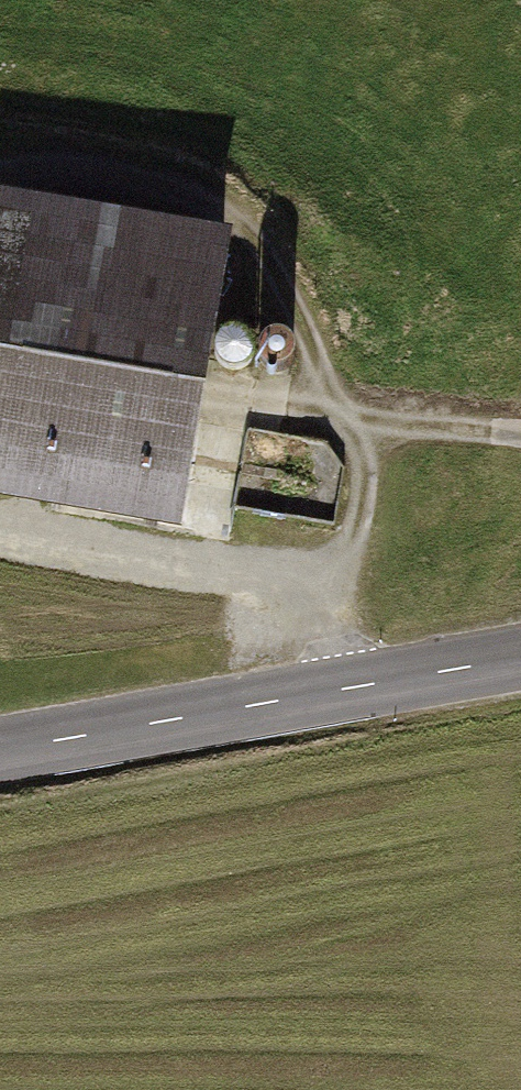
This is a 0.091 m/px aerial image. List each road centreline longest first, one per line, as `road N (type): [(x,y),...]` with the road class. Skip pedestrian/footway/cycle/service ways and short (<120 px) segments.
road 1 (track): [(358,690),(343,569),(366,501),(362,426),(245,215),(156,183),(0,157)]
road 2 (tertiary): [(520,661),(0,753)]
road 3 (track): [(343,569),(142,562),(0,536)]
road 4 (track): [(362,426),(520,438)]

